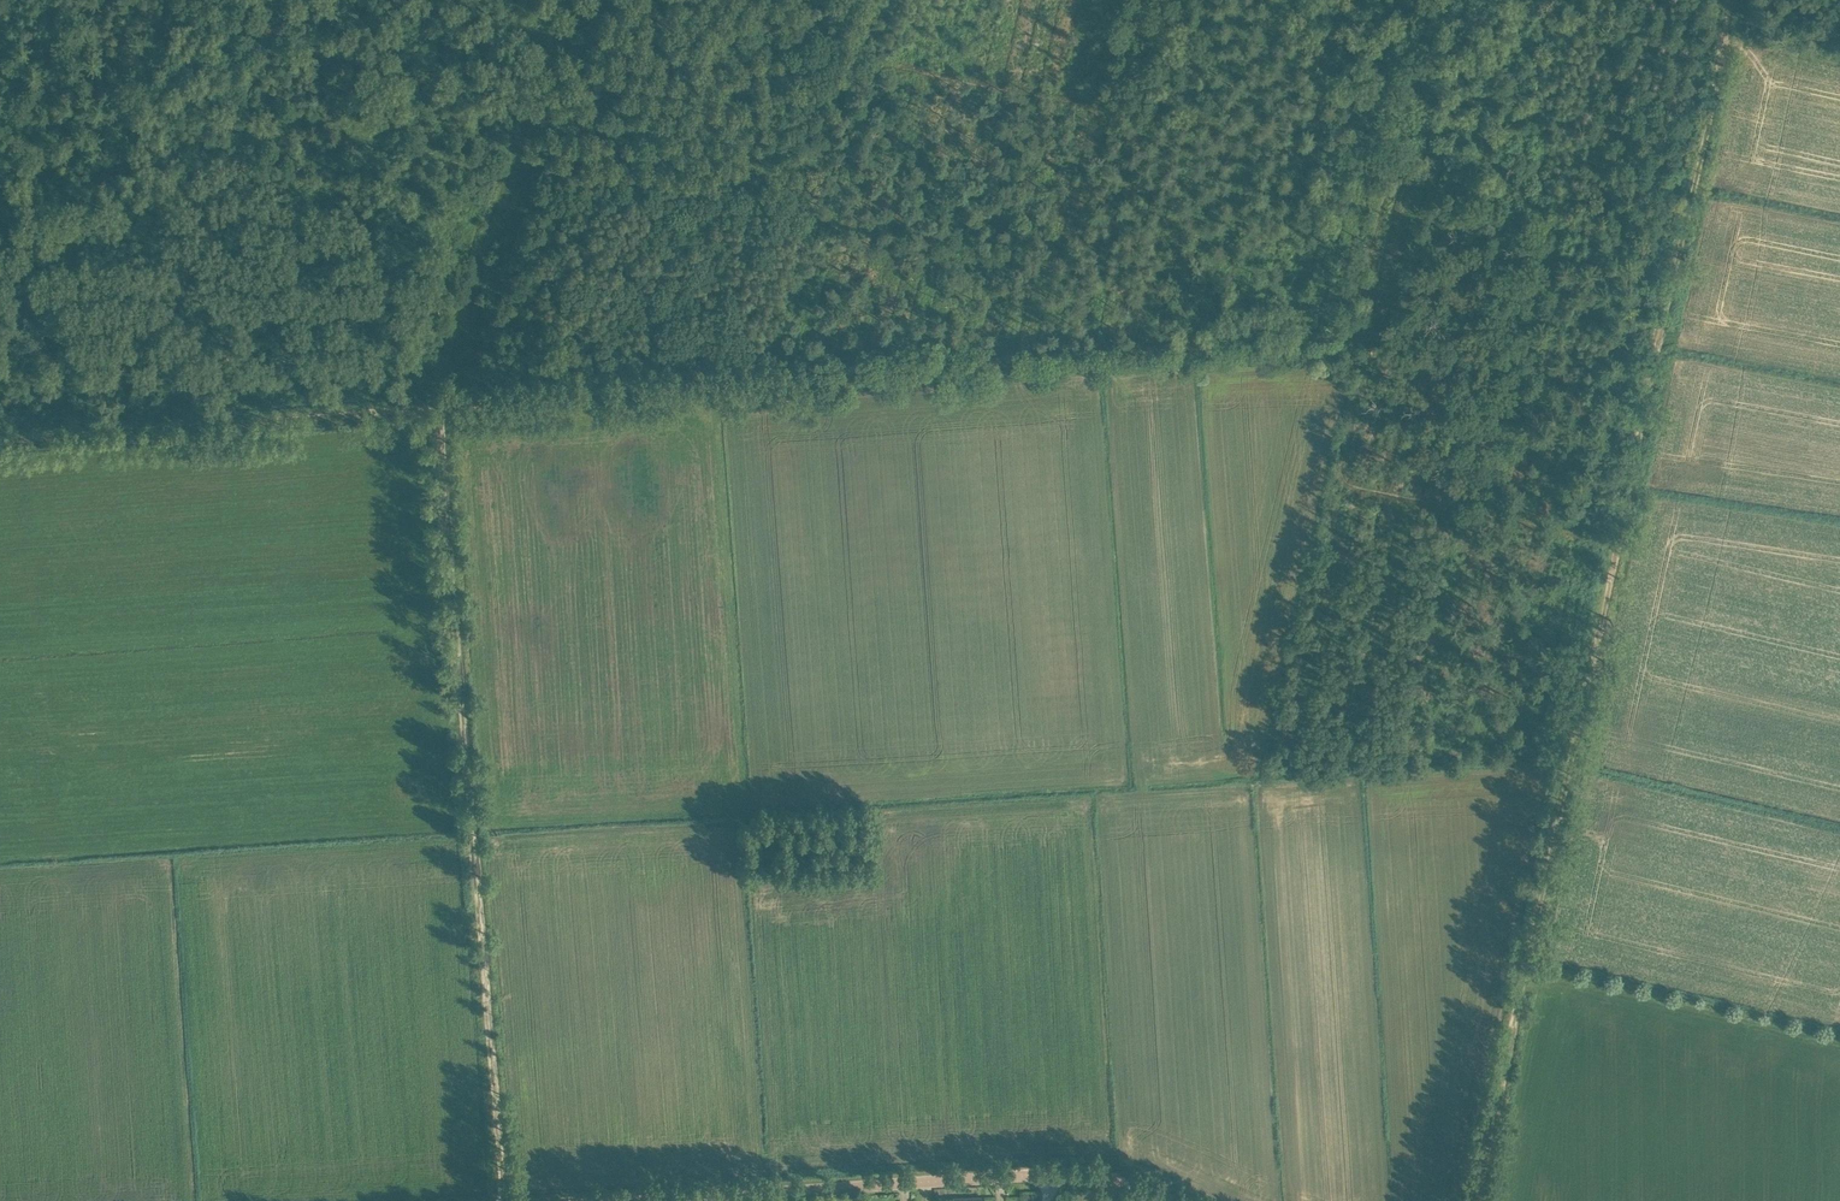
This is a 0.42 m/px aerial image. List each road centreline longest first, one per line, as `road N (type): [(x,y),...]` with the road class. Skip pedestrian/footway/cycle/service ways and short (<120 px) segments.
road 1 (track): [(1356,332),(1296,353),(0,440)]
road 2 (track): [(505,1200),(444,405),(575,0)]
road 3 (track): [(1615,543),(1480,1200)]
road 4 (unclassified): [(1176,1200),(1101,1175),(1062,1172),(602,1200)]
road 5 (track): [(1733,0),(1615,543)]

